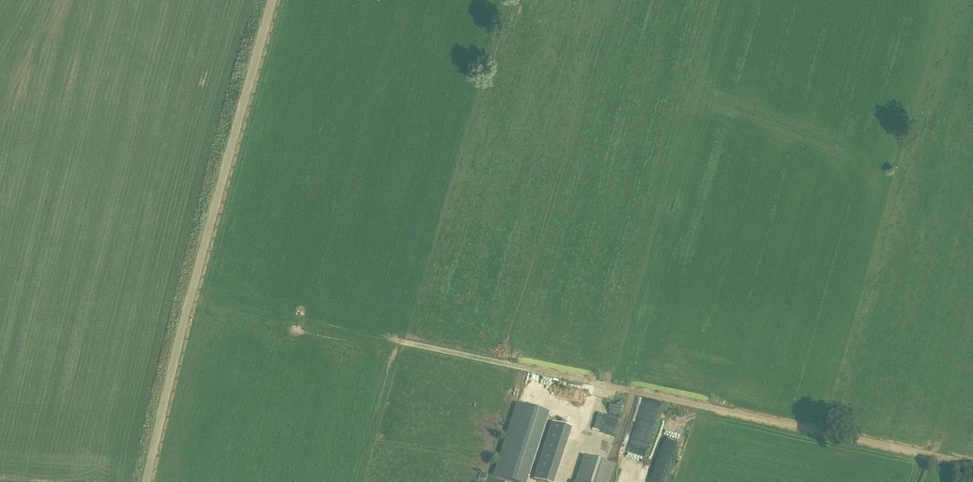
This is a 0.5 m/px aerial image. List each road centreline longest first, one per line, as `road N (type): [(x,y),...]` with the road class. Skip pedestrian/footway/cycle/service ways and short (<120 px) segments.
road 1 (unclassified): [(147,481),(274,0)]

